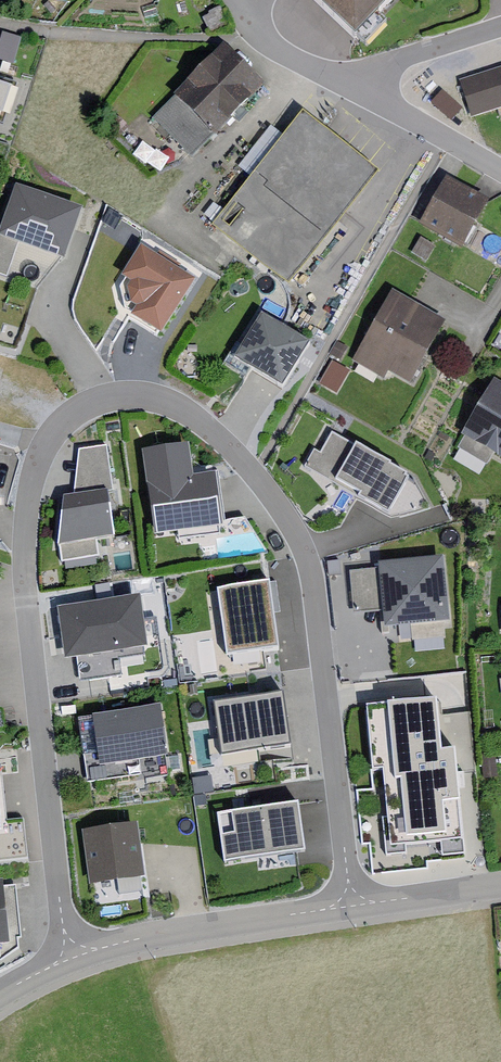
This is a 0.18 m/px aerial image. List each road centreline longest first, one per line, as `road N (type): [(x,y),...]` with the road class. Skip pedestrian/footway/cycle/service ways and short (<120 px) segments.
road 1 (residential): [(71,959),(24,547),(41,452),(63,419),(96,400),(159,399),(198,419),(257,475),(305,548),(350,906)]
road 2 (residential): [(350,906),(139,939),(71,959)]
road 3 (residential): [(341,80),(500,172)]
road 4 (residential): [(500,27),(341,80)]
road 5 (residential): [(500,889),(350,906)]

